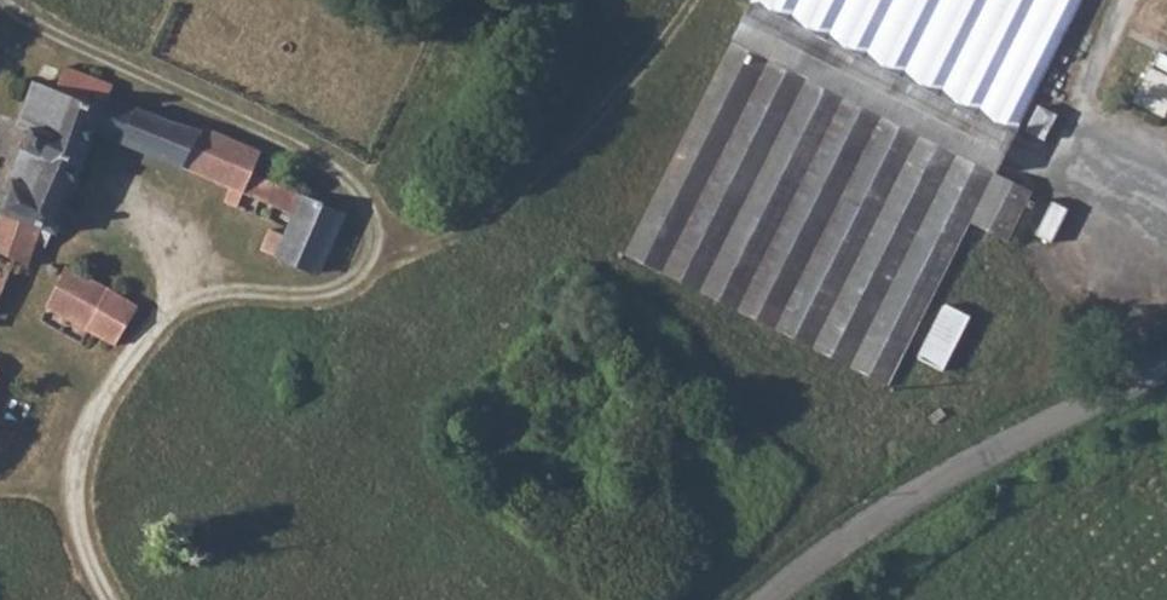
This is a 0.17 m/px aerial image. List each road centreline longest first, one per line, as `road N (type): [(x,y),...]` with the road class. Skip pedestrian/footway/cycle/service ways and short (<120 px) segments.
road 1 (unclassified): [(771,599),(948,474),(1166,367)]

